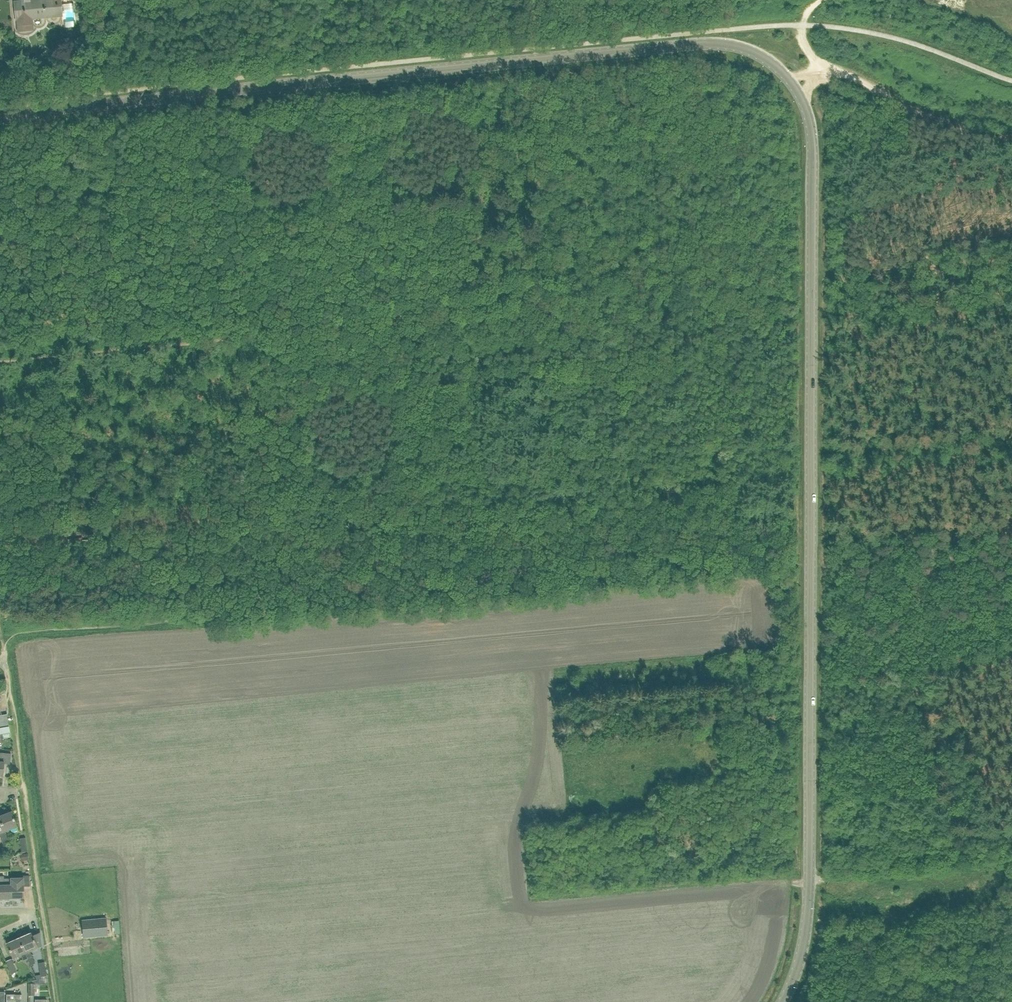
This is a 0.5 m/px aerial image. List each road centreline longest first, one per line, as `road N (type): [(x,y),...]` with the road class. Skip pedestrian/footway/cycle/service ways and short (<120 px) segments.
road 1 (secondary): [(0,119),(707,43),(750,49),(796,85),(812,148),(809,887),(800,958),(783,1001)]
road 2 (track): [(55,1001),(5,662)]
road 3 (track): [(1011,139),(946,125),(821,66),(802,25)]

